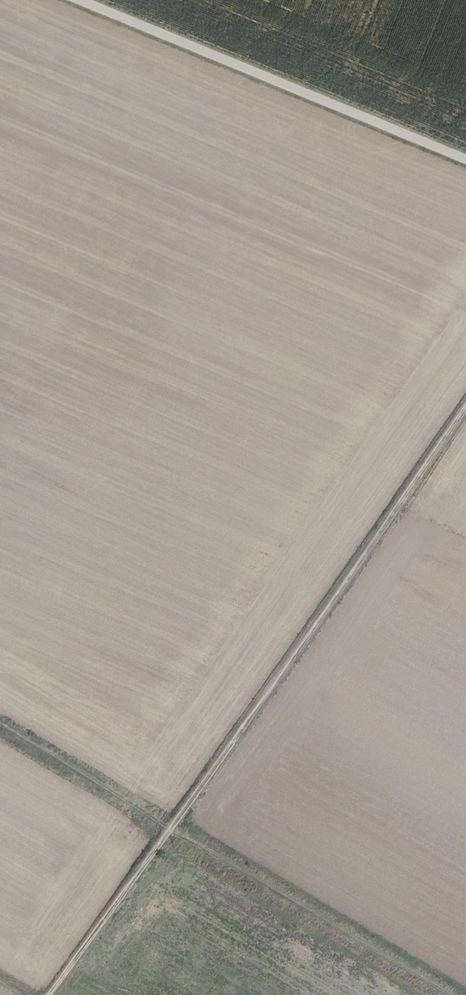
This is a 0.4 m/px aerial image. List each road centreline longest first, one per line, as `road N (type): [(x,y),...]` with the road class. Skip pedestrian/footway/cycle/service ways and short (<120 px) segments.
road 1 (track): [(49,994),(465,409)]
road 2 (track): [(0,724),(457,994)]
road 3 (track): [(78,0),(465,160)]

